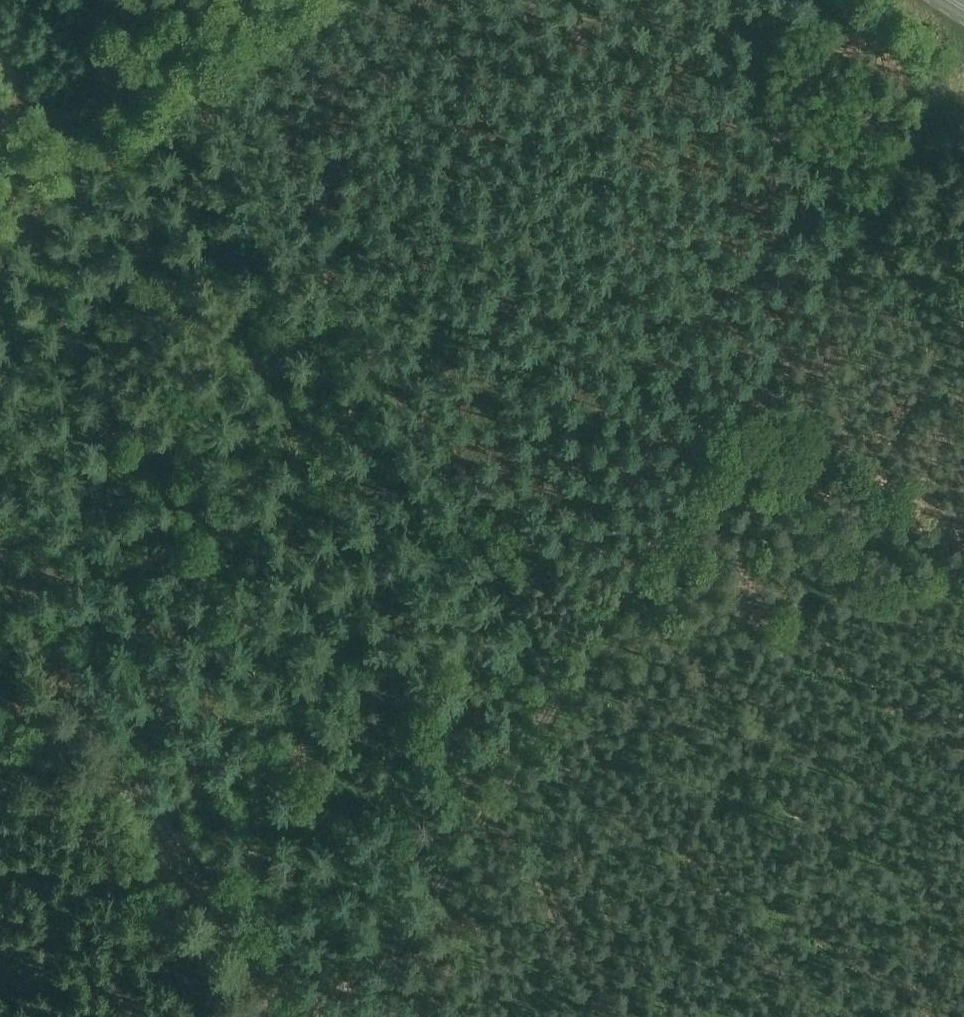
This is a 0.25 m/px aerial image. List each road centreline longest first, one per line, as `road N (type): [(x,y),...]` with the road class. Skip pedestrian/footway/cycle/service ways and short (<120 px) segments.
road 1 (track): [(276,1016),(0,550)]

